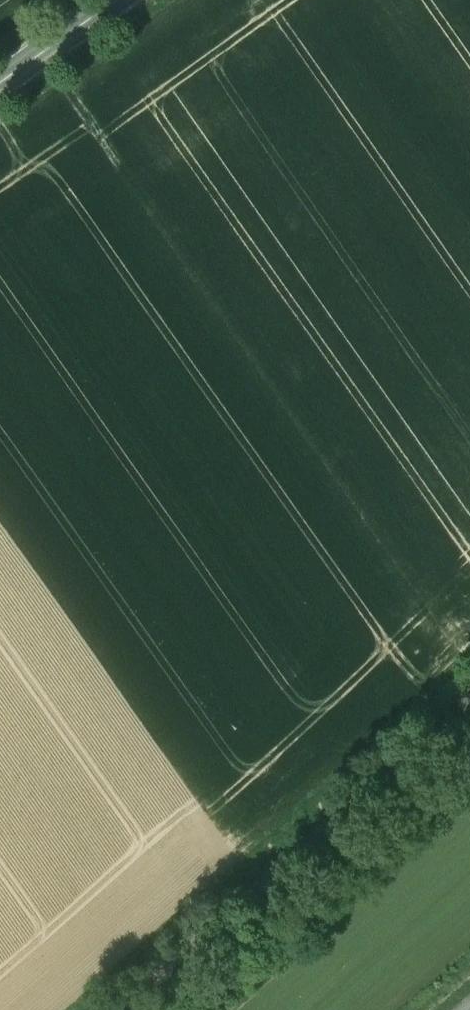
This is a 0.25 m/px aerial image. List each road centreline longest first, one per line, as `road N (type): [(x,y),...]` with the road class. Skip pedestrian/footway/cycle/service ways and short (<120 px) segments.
road 1 (track): [(469,660),(76,1009)]
road 2 (secondary): [(119,0),(0,85)]

